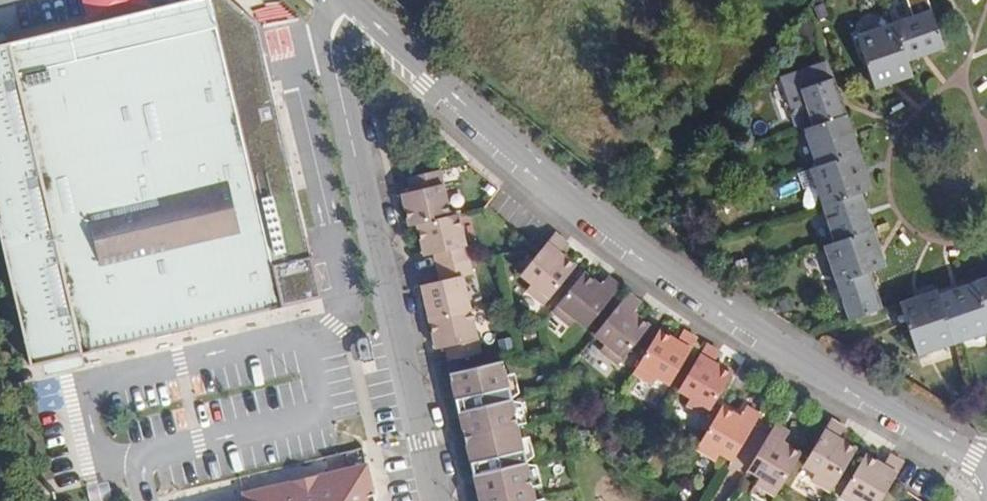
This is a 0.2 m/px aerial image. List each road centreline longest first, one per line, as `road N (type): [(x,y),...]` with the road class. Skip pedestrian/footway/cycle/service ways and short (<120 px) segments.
road 1 (tertiary): [(986,468),(750,337),(611,240),(339,5)]
road 2 (residential): [(434,500),(322,52),(339,5)]

